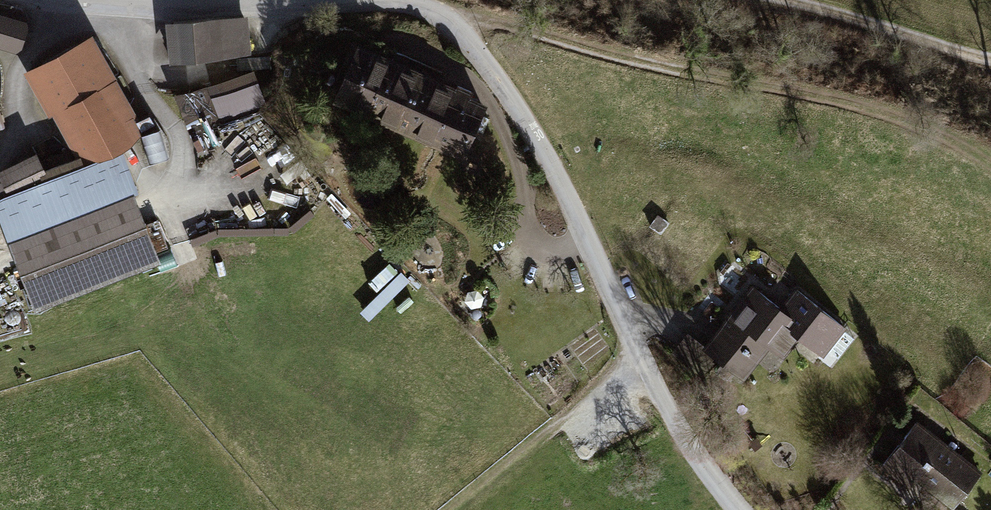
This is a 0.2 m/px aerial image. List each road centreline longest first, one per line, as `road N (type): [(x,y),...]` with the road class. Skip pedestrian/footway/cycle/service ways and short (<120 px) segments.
road 1 (residential): [(737,509),(675,416),(545,156),(448,20),(389,1),(211,7),(67,0)]
road 2 (track): [(425,8),(867,106),(990,158)]
road 3 (track): [(453,509),(576,409),(650,365)]
road 4 (track): [(784,0),(990,59)]

